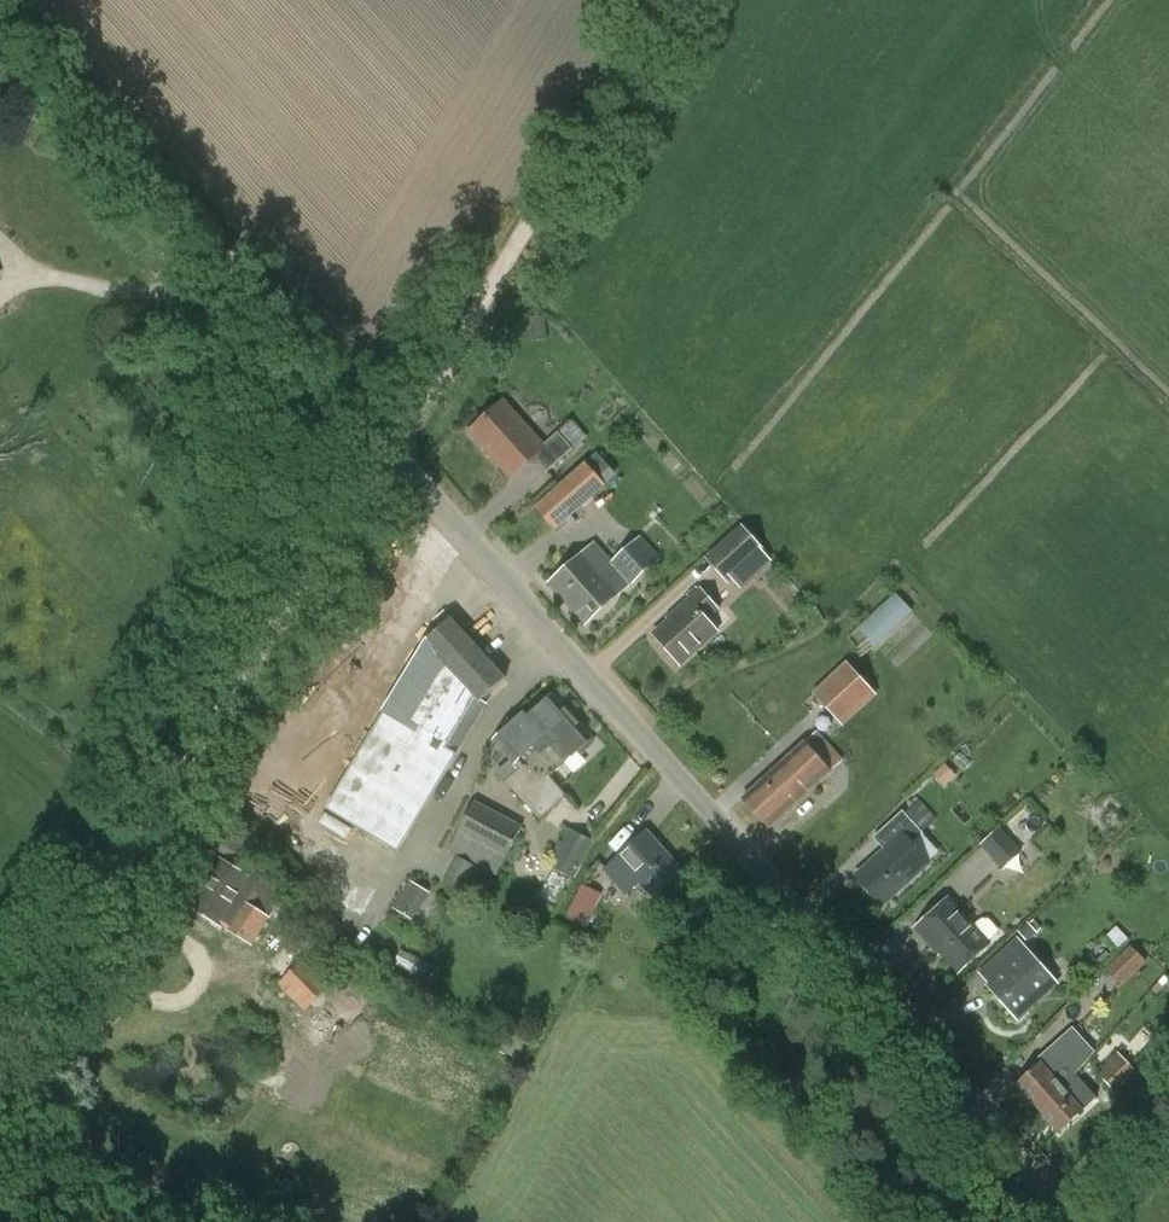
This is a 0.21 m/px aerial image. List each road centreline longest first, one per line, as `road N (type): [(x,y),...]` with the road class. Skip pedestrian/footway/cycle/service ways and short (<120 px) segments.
road 1 (tertiary): [(1074,1221),(0,11)]
road 2 (track): [(669,0),(365,497),(0,1048)]

